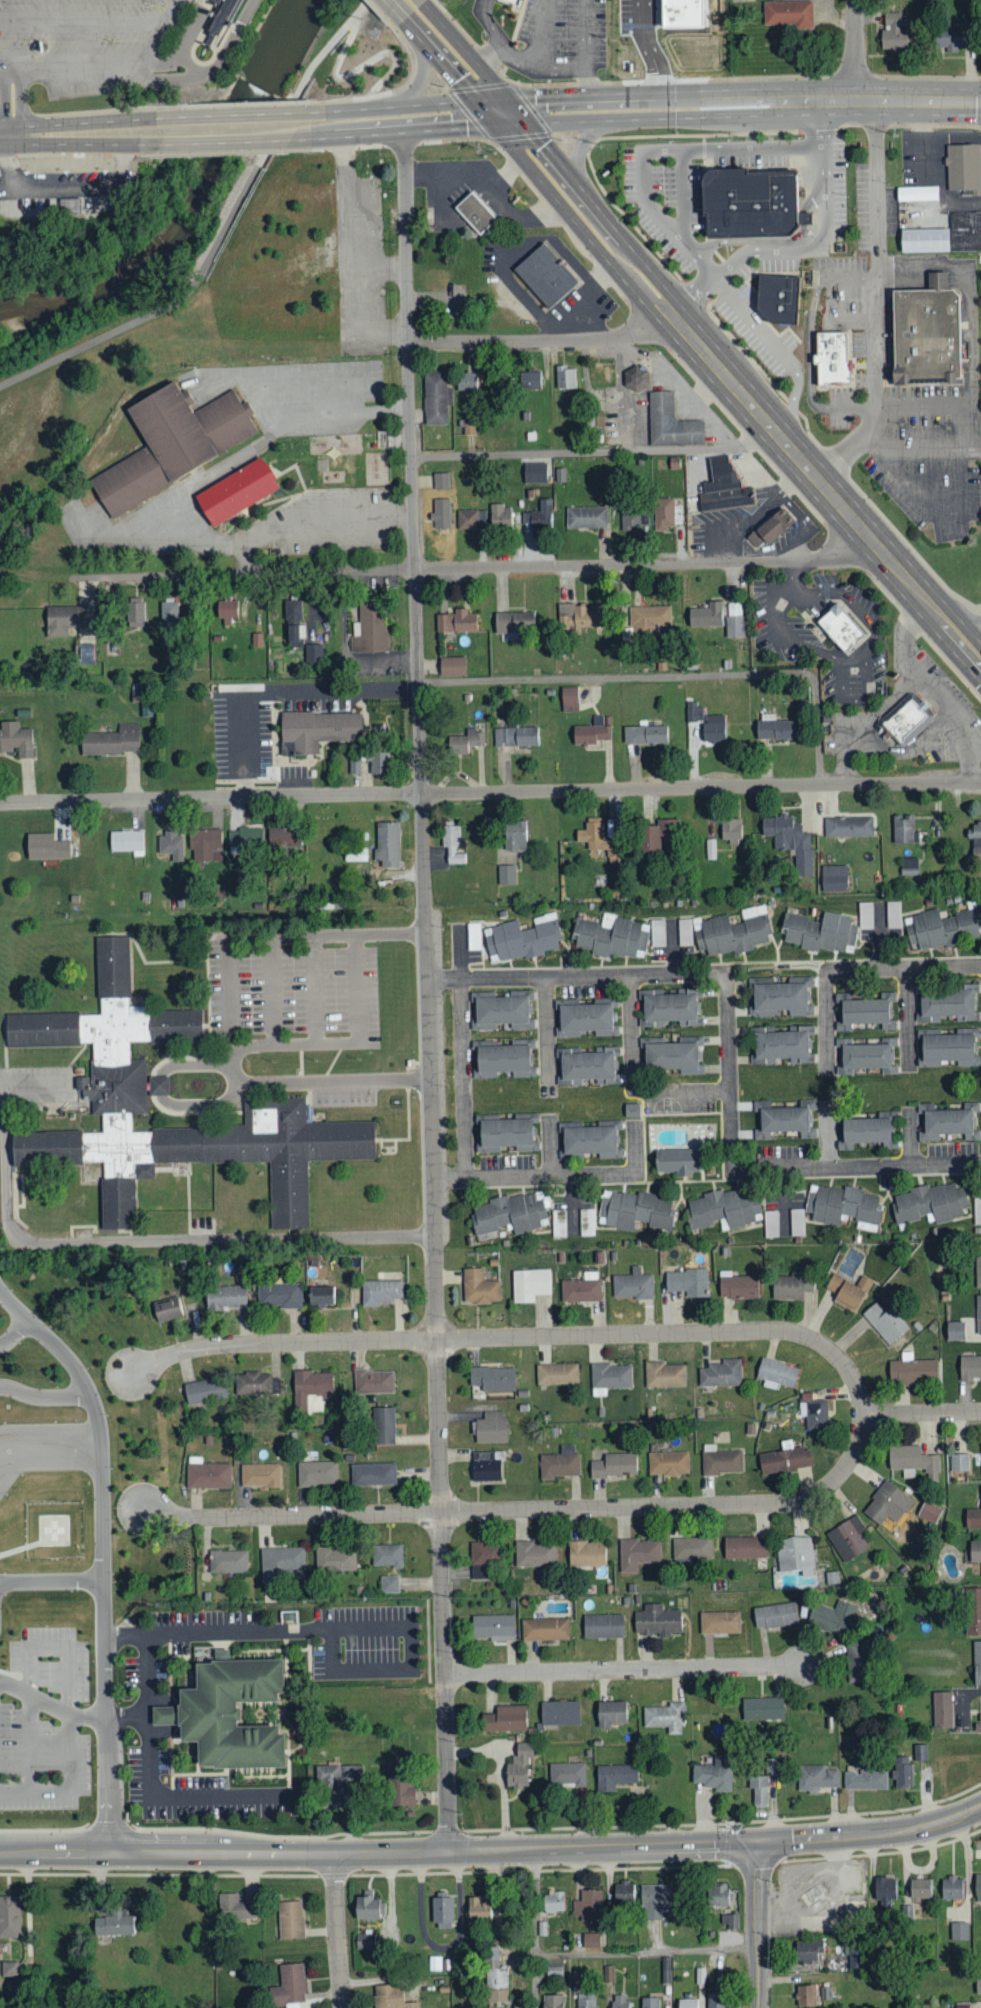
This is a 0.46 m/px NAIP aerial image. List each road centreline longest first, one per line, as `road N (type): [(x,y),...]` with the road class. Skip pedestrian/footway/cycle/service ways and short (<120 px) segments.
road 1 (residential): [(449,1853),(405,132)]
road 2 (residential): [(0,803),(980,783)]
road 3 (residential): [(133,1370),(228,1345),(779,1331),(837,1356),(863,1415),(980,1412)]
road 4 (residential): [(870,539),(828,561),(72,579)]
road 5 (residential): [(863,1415),(841,1475),(783,1505),(198,1519),(145,1508)]
road 6 (tertiary): [(761,1845),(0,1857)]
road 7 (primary): [(980,662),(667,311)]
road 8 (residential): [(445,1675),(801,1663)]
road 9 (primary): [(500,111),(512,152),(636,300),(667,311)]
road 10 (residential): [(407,342),(628,337),(667,311)]
road 11 (primary): [(667,311),(663,286),(593,202),(539,138),(500,111)]
road 12 (secondary): [(722,106),(980,102)]
road 13 (secondary): [(500,111),(584,122),(699,118),(722,106)]
road 14 (secondary): [(722,106),(692,96),(566,98),(500,111)]
road 15 (tertiary): [(980,1811),(931,1829),(761,1845)]
road 16 (secondary): [(500,111),(450,103),(314,114)]
road 17 (secondary): [(318,139),(449,128),(500,111)]
road 18 (tertiary): [(758,2007),(761,1845)]
road 19 (secondary): [(162,145),(318,139)]
road 20 (secondary): [(314,114),(158,119)]
road 21 (residential): [(343,2007),(335,1856)]
road 22 (secondary): [(23,135),(35,145),(162,145)]
road 23 (primary): [(500,111),(485,75),(421,4)]
road 24 (primary): [(416,30),(424,72),(415,88),(346,111)]
road 25 (primary): [(405,19),(500,111)]
road 26 (secondary): [(158,119),(36,126)]

